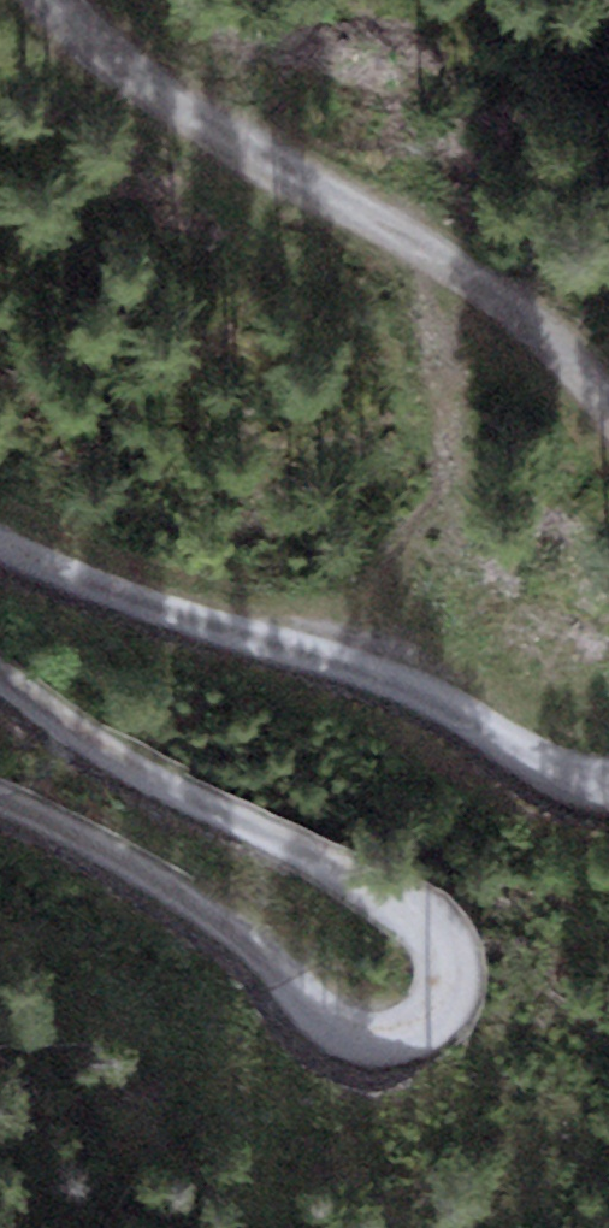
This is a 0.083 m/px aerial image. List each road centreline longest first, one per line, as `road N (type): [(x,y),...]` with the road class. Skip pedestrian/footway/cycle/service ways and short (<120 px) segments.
road 1 (track): [(0,700),(170,827),(432,932),(462,959),(463,990),(434,1045),(398,1071),(355,1074),(307,1047),(191,940),(67,857),(0,827)]
road 2 (track): [(41,0),(584,365),(608,405)]
road 3 (track): [(608,772),(559,762),(443,699),(250,649),(0,544)]

